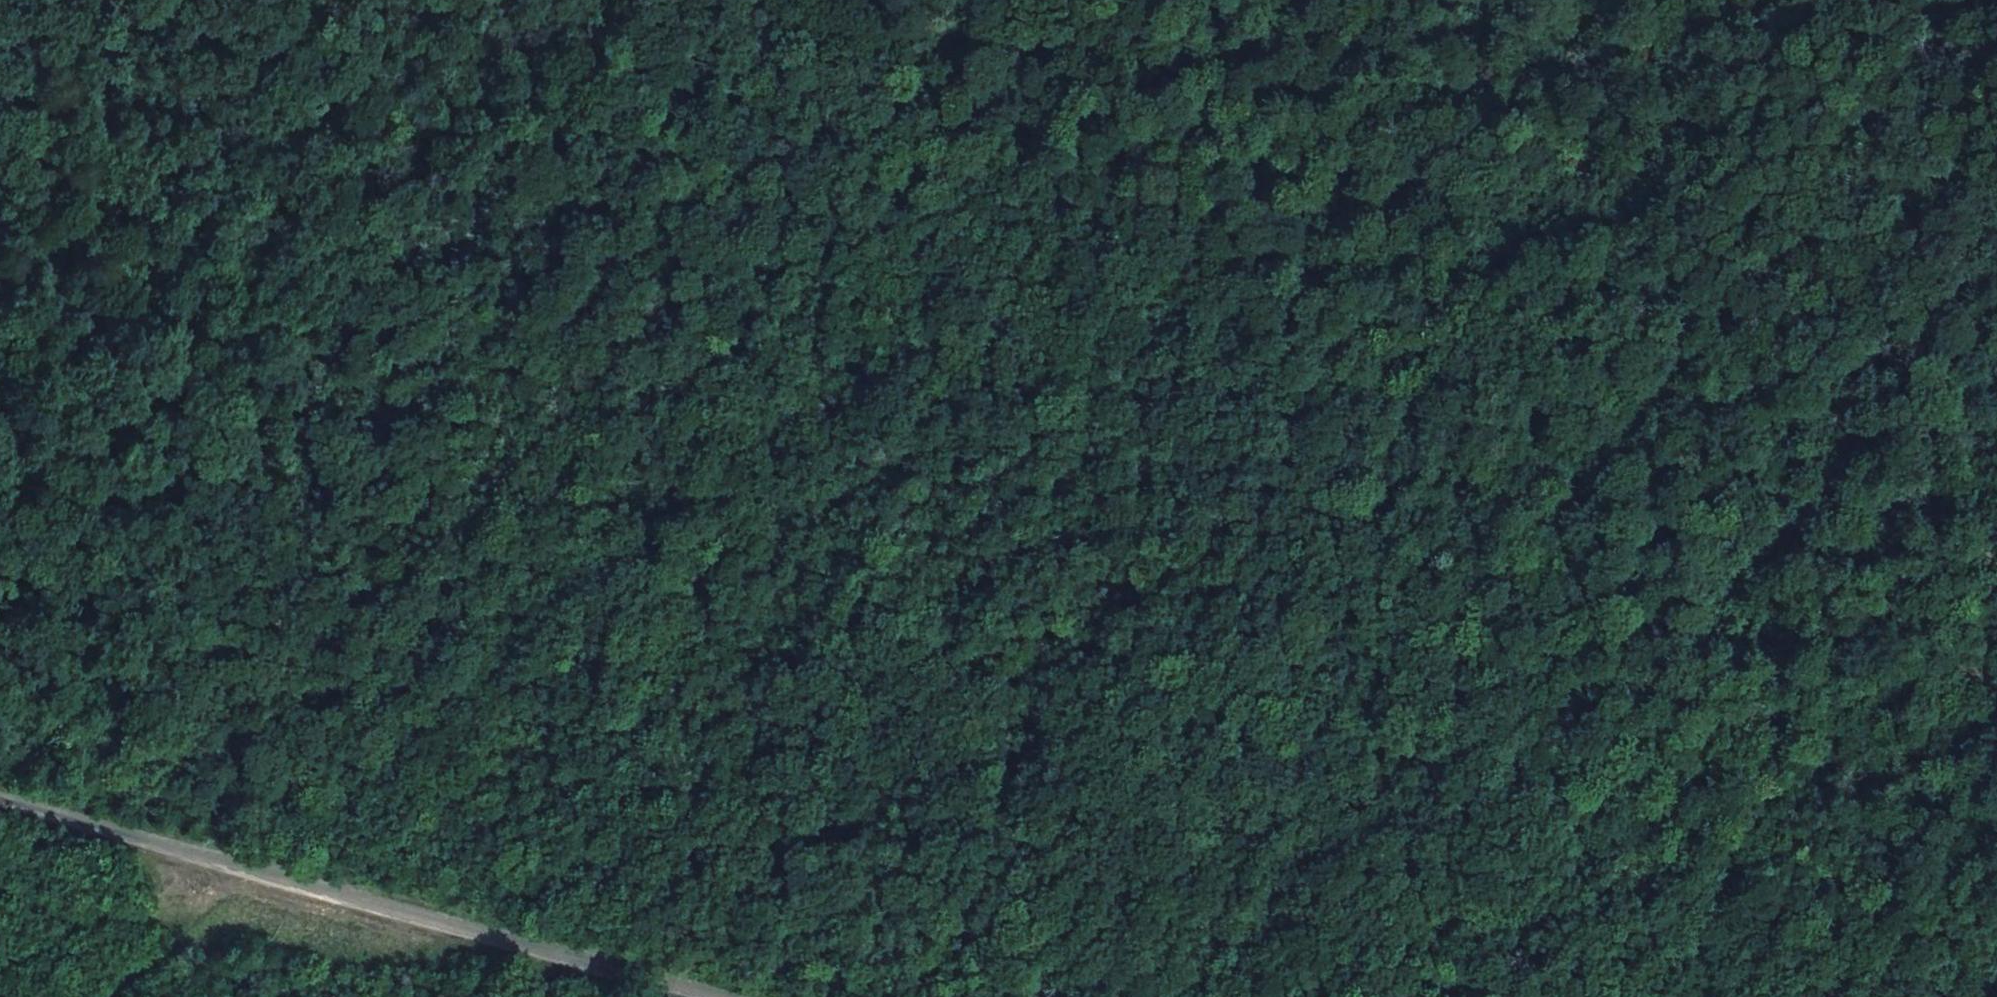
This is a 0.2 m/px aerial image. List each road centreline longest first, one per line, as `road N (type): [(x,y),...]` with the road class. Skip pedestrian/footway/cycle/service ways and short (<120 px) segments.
road 1 (track): [(730,996),(245,865)]
road 2 (track): [(245,865),(0,799)]

